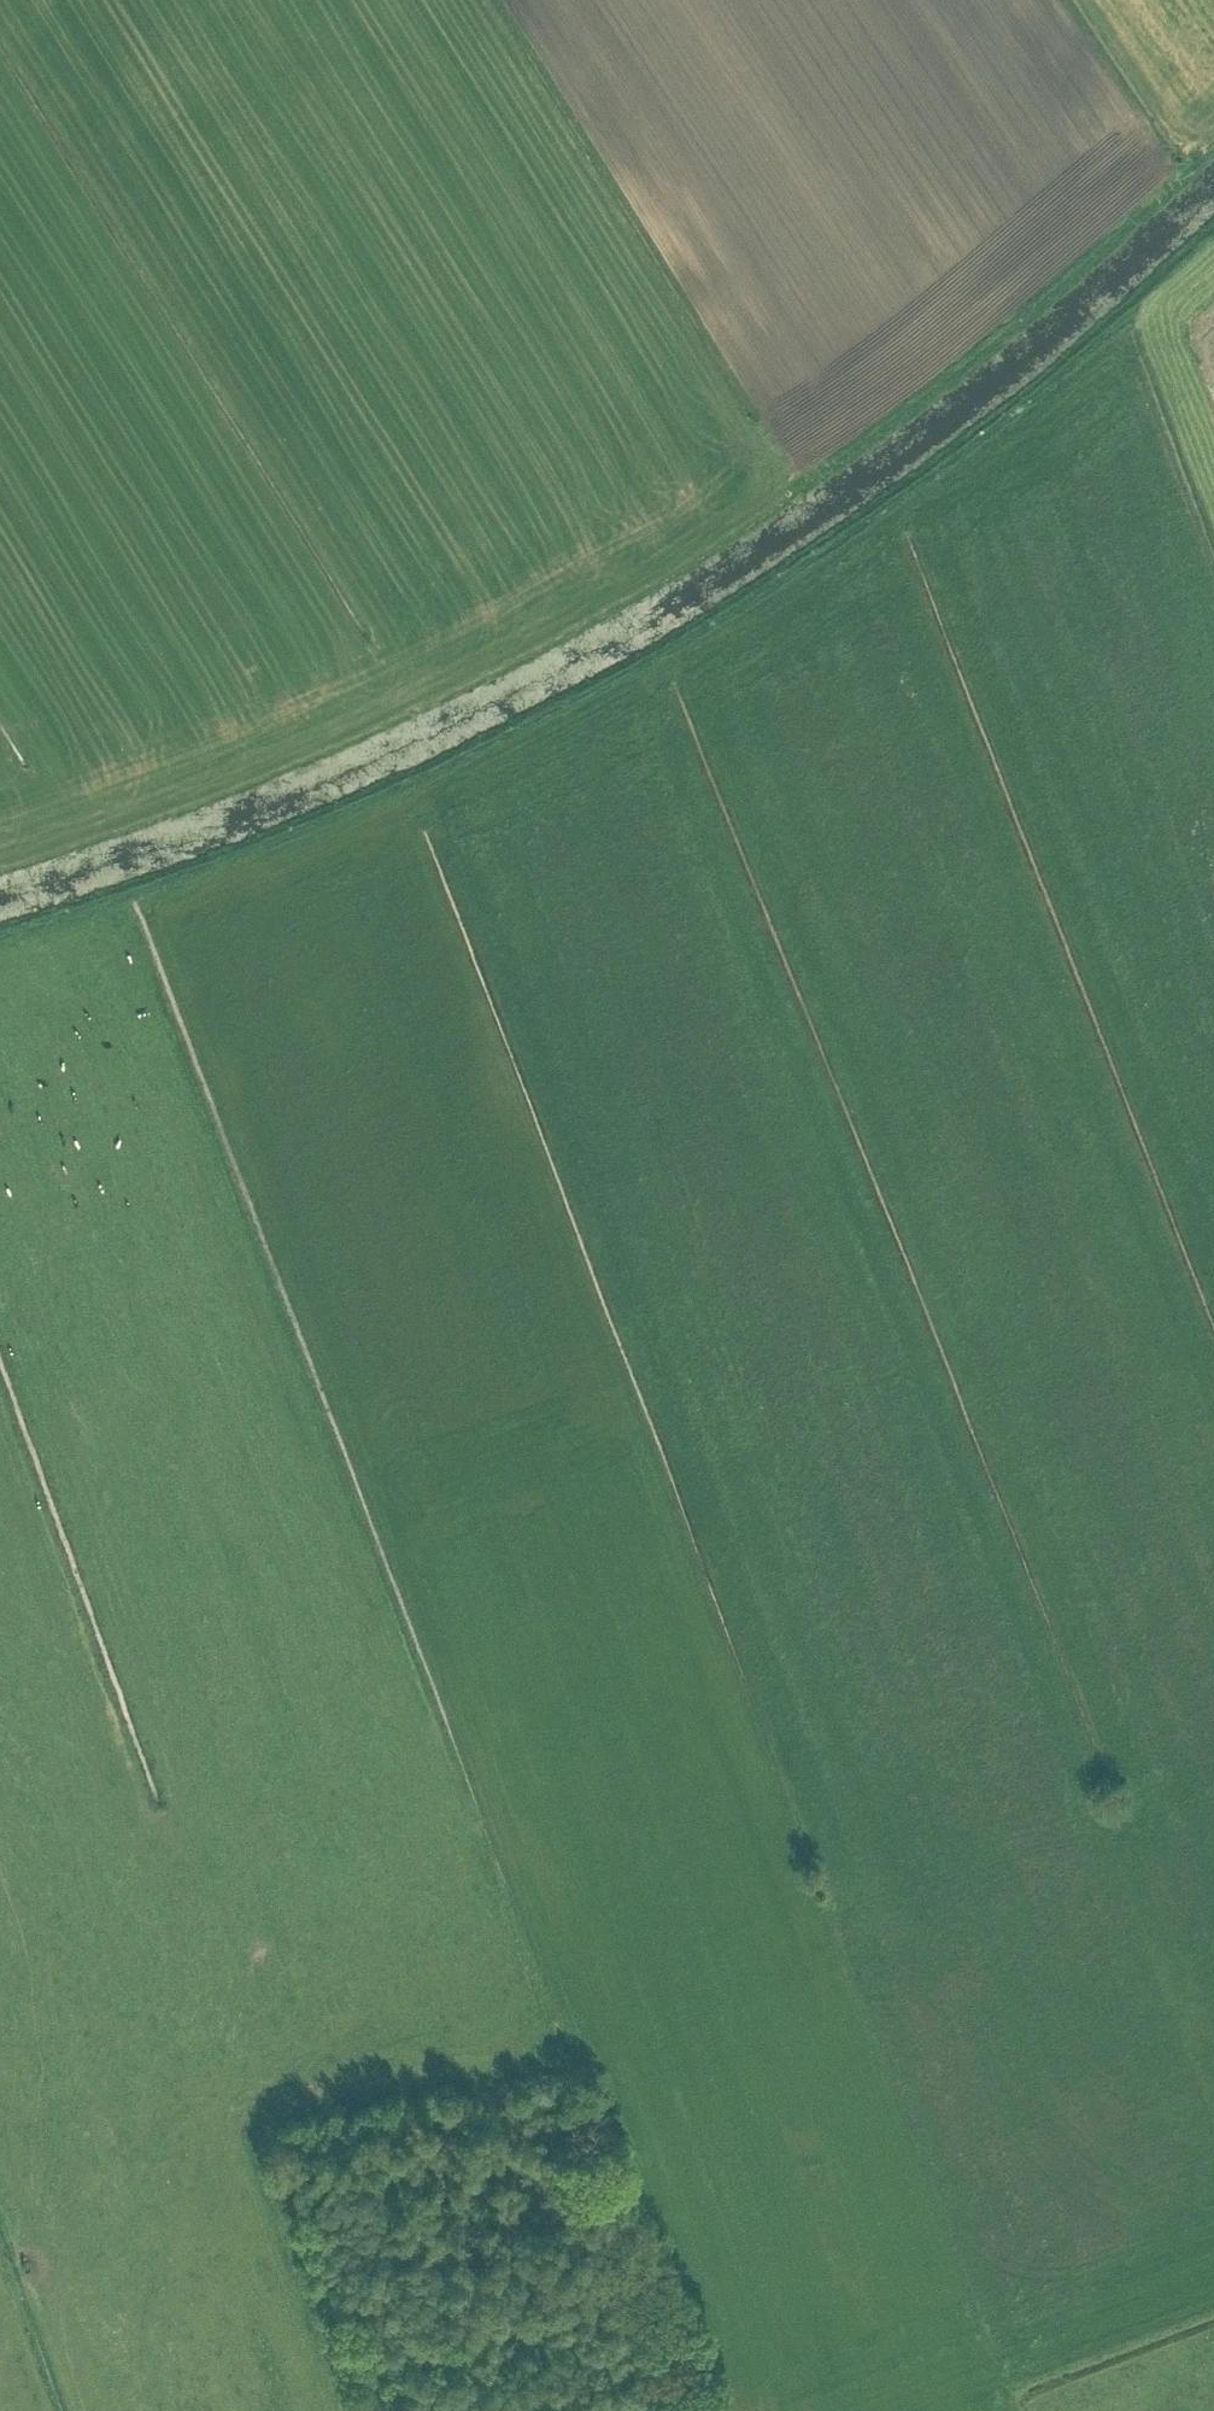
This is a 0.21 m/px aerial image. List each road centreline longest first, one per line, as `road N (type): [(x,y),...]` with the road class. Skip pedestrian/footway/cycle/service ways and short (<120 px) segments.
road 1 (track): [(686,2410),(569,2096)]

